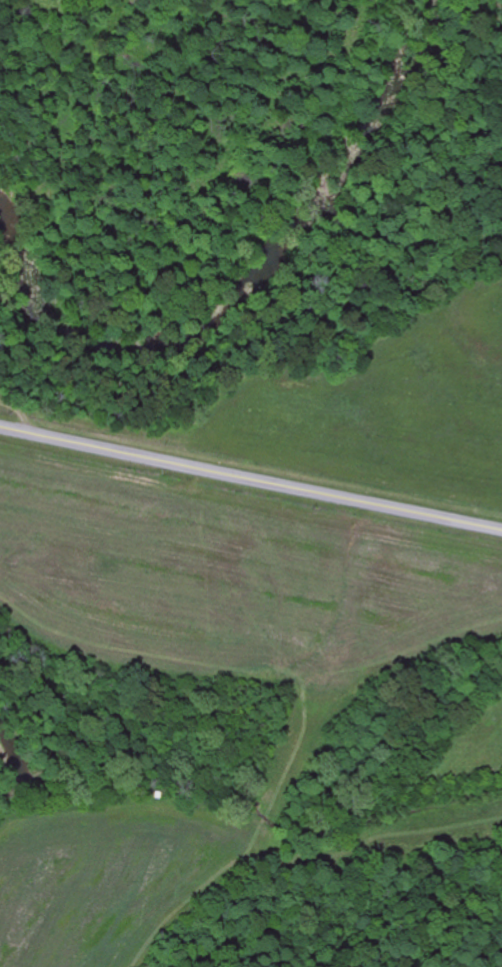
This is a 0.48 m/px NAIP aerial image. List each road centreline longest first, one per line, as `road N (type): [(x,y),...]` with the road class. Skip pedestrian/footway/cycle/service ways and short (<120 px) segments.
road 1 (secondary): [(501,528),(0,426)]

